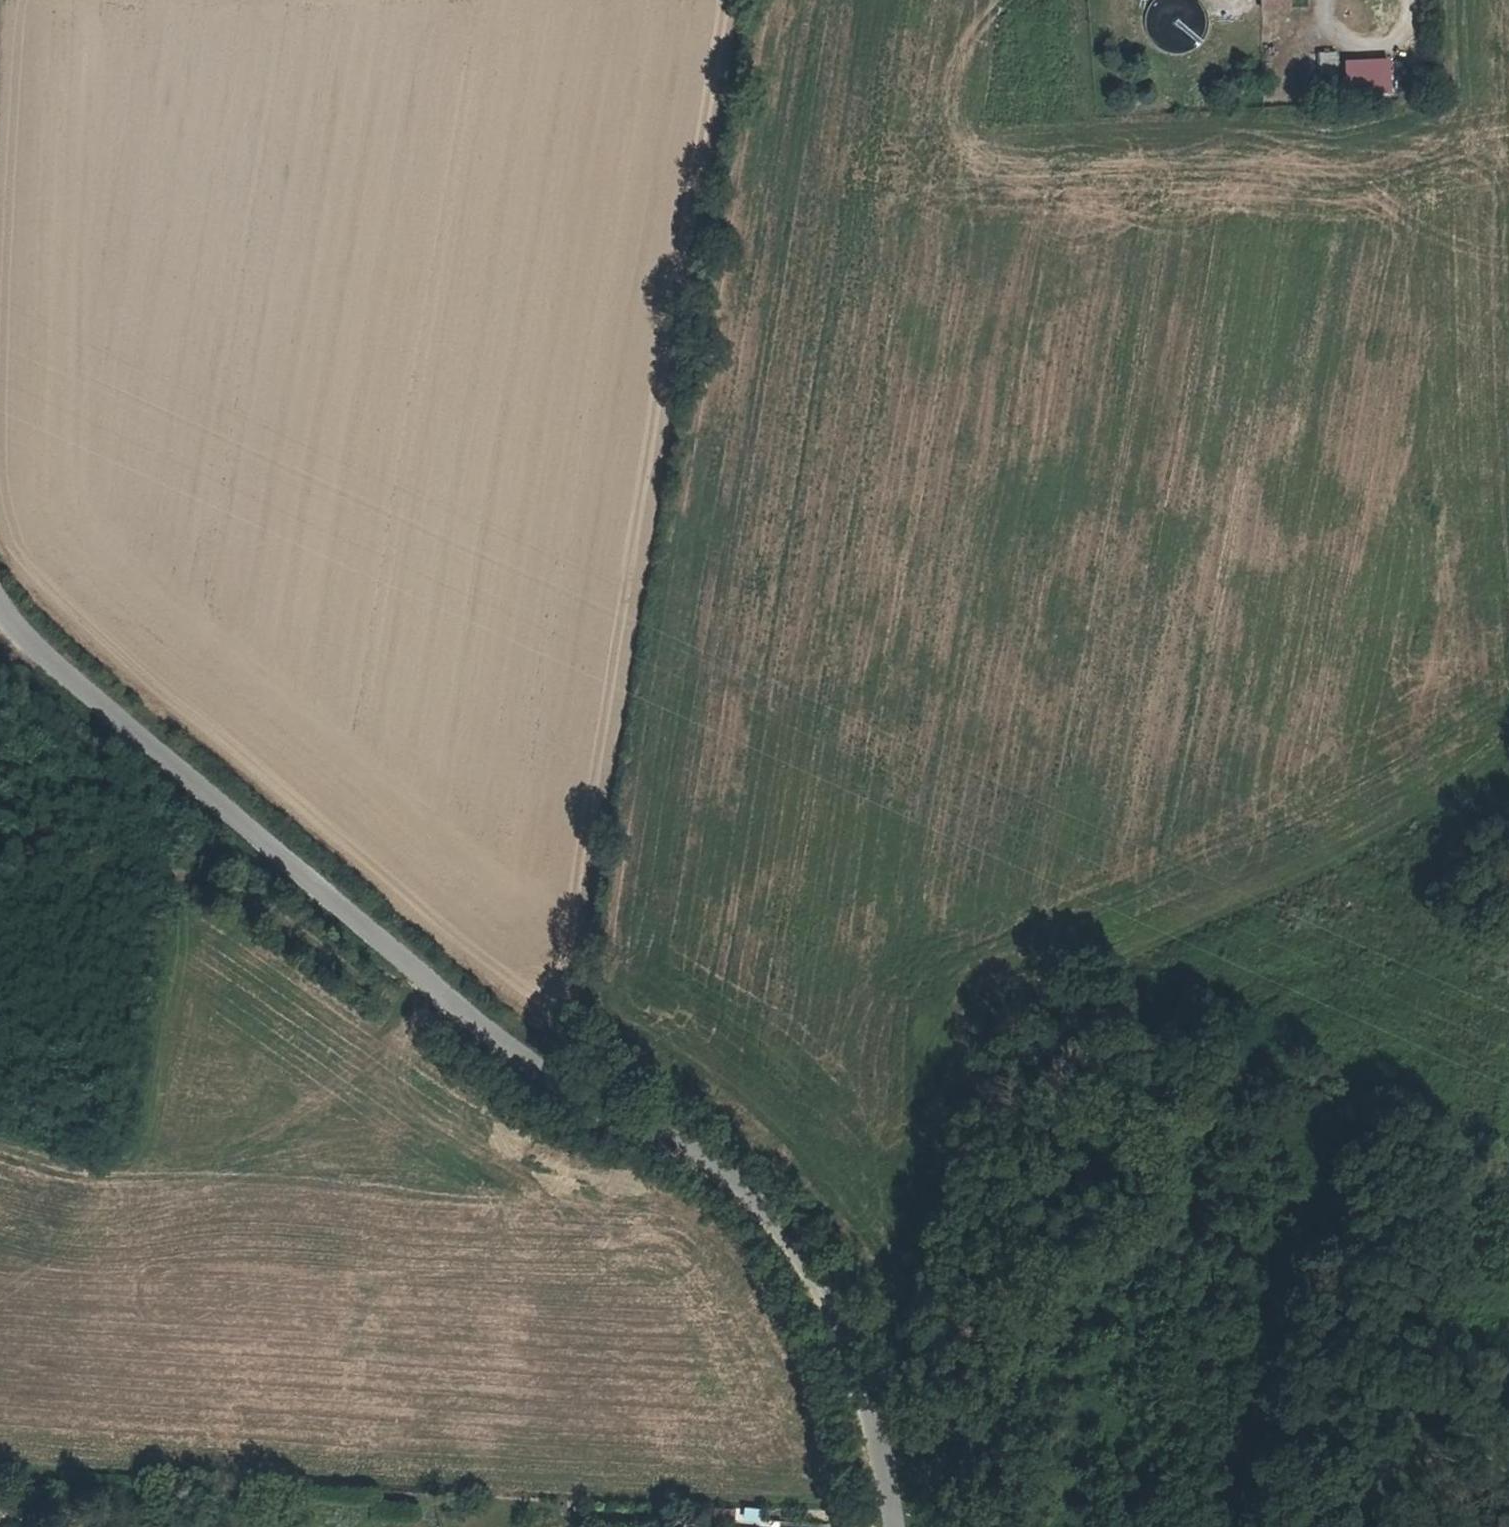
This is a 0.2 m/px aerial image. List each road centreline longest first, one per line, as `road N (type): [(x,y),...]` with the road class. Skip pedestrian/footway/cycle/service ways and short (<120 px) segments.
road 1 (unclassified): [(0,607),(32,652),(536,1074),(742,1192),(791,1241),(826,1297),(858,1373),(892,1526)]

